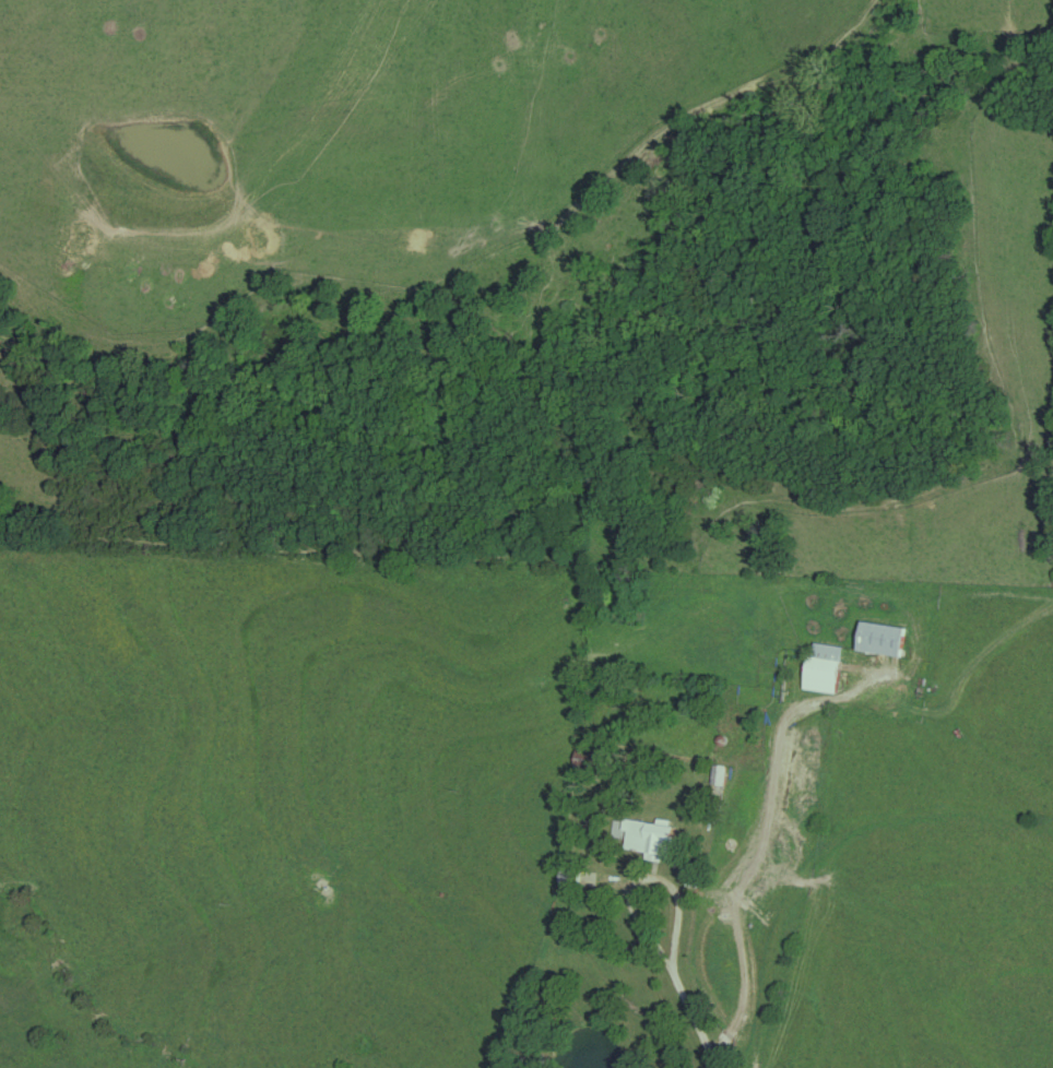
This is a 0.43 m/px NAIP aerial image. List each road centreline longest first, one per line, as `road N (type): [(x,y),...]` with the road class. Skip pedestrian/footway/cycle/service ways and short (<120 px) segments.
road 1 (residential): [(671,972),(673,889),(643,878),(624,893),(626,906),(671,972)]

